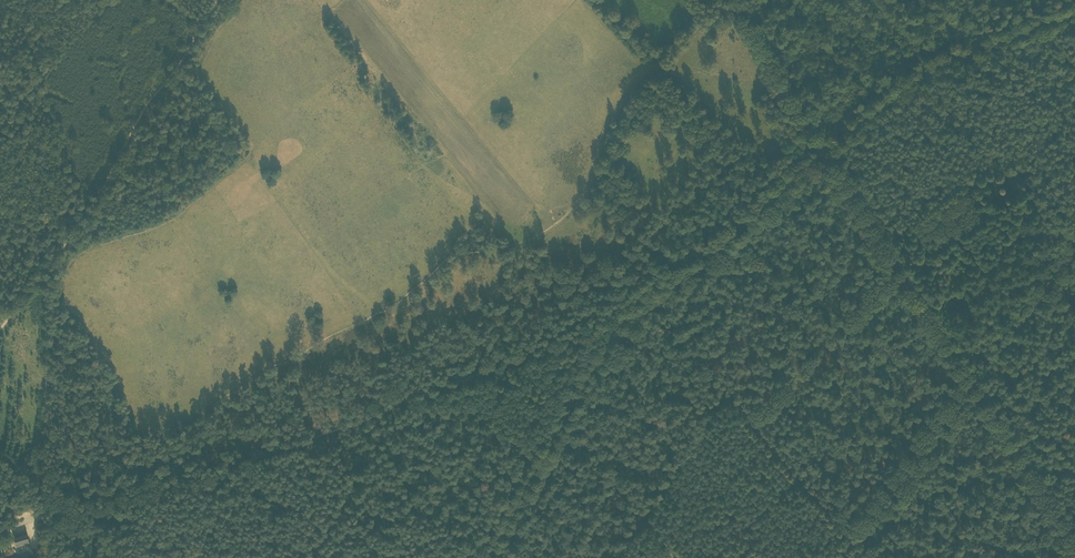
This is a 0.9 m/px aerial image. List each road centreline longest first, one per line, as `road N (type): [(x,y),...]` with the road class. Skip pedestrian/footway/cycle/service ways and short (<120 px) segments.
road 1 (track): [(857,546),(723,399),(645,508),(545,454)]
road 2 (track): [(413,394),(228,466),(82,509)]
road 3 (track): [(221,0),(143,108),(92,211),(44,274)]
road 4 (track): [(1074,12),(933,70),(818,150)]
road 5 (track): [(818,150),(831,154),(974,386)]
road 6 (track): [(619,316),(487,557)]
road 7 (track): [(818,150),(646,305),(619,316)]
road 8 (track): [(44,274),(47,520)]
road 9 (track): [(619,316),(413,394)]
road 10 (track): [(974,386),(849,557)]
road 11 (track): [(730,0),(818,150)]
road 12 (track): [(974,386),(1074,248)]
road 13 (track): [(974,386),(1064,529)]

